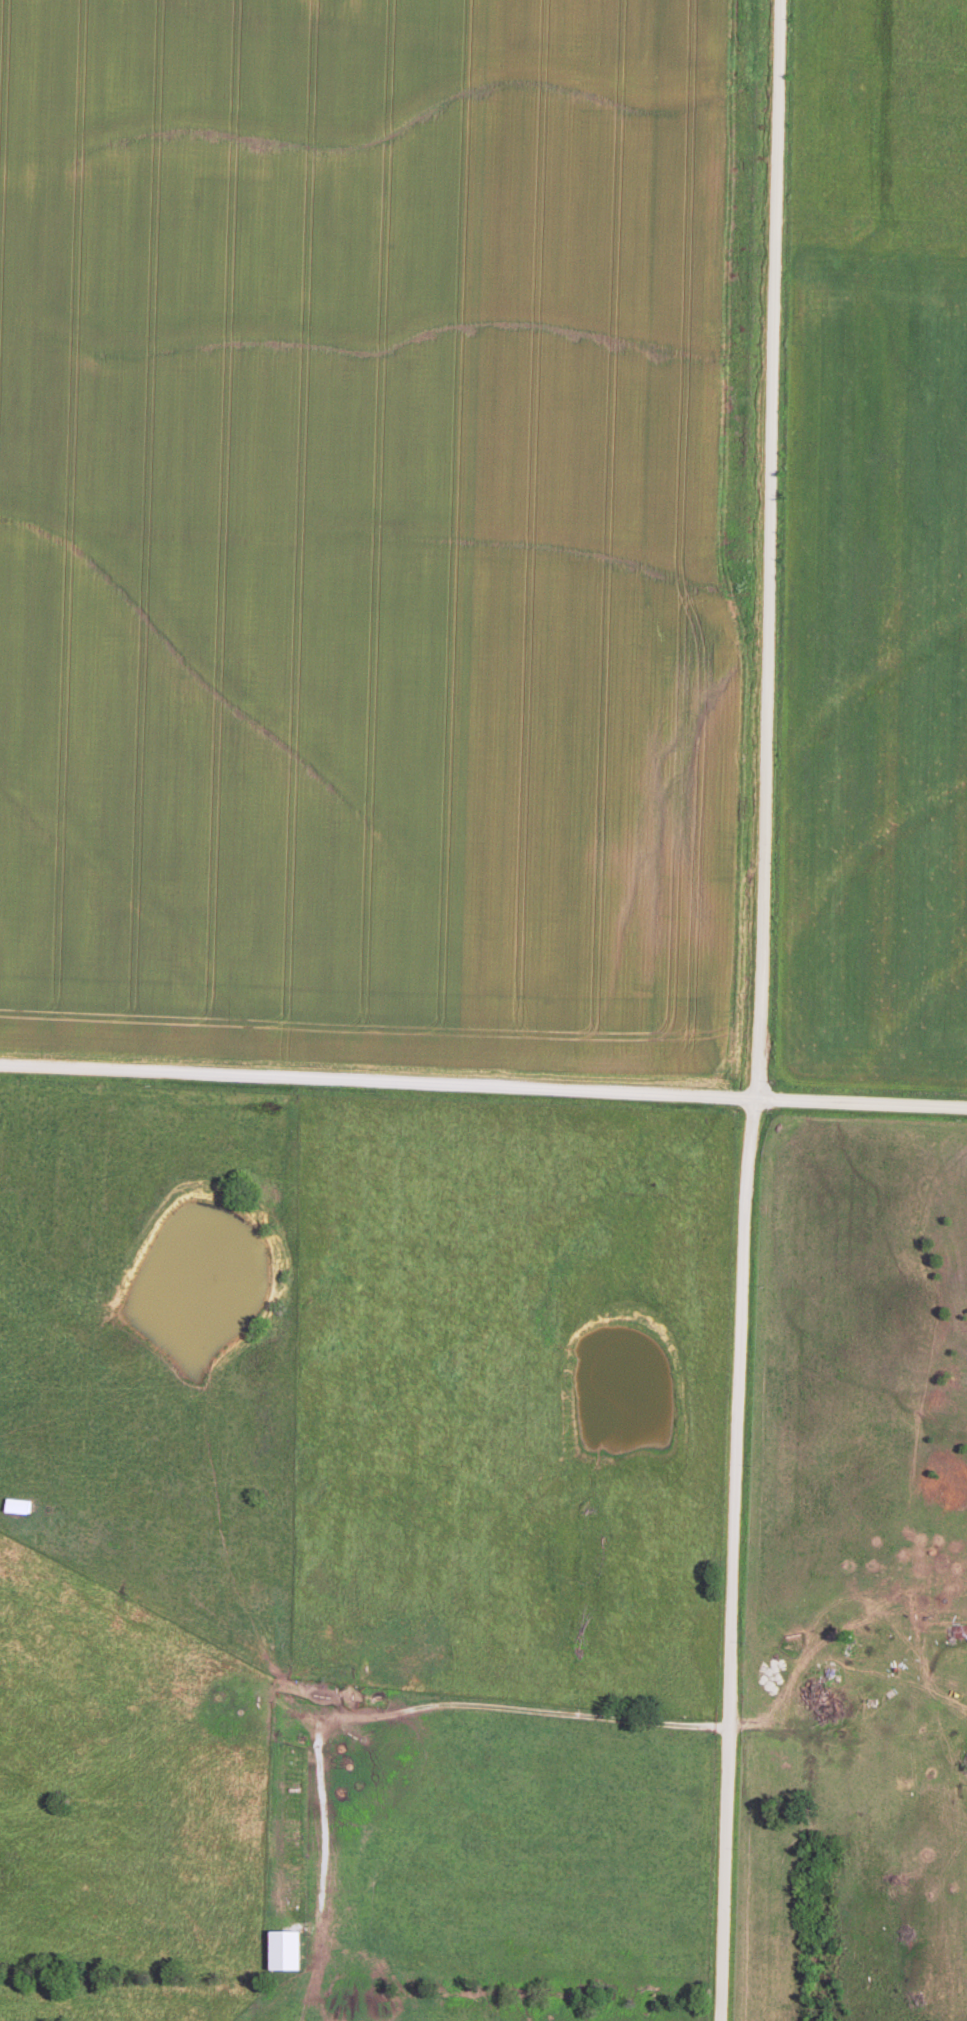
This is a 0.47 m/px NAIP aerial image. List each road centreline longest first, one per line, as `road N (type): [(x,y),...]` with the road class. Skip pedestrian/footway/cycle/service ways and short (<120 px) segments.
road 1 (residential): [(724,2020),(745,1259),(765,1009),(783,0)]
road 2 (residential): [(966,1107),(0,1067)]

